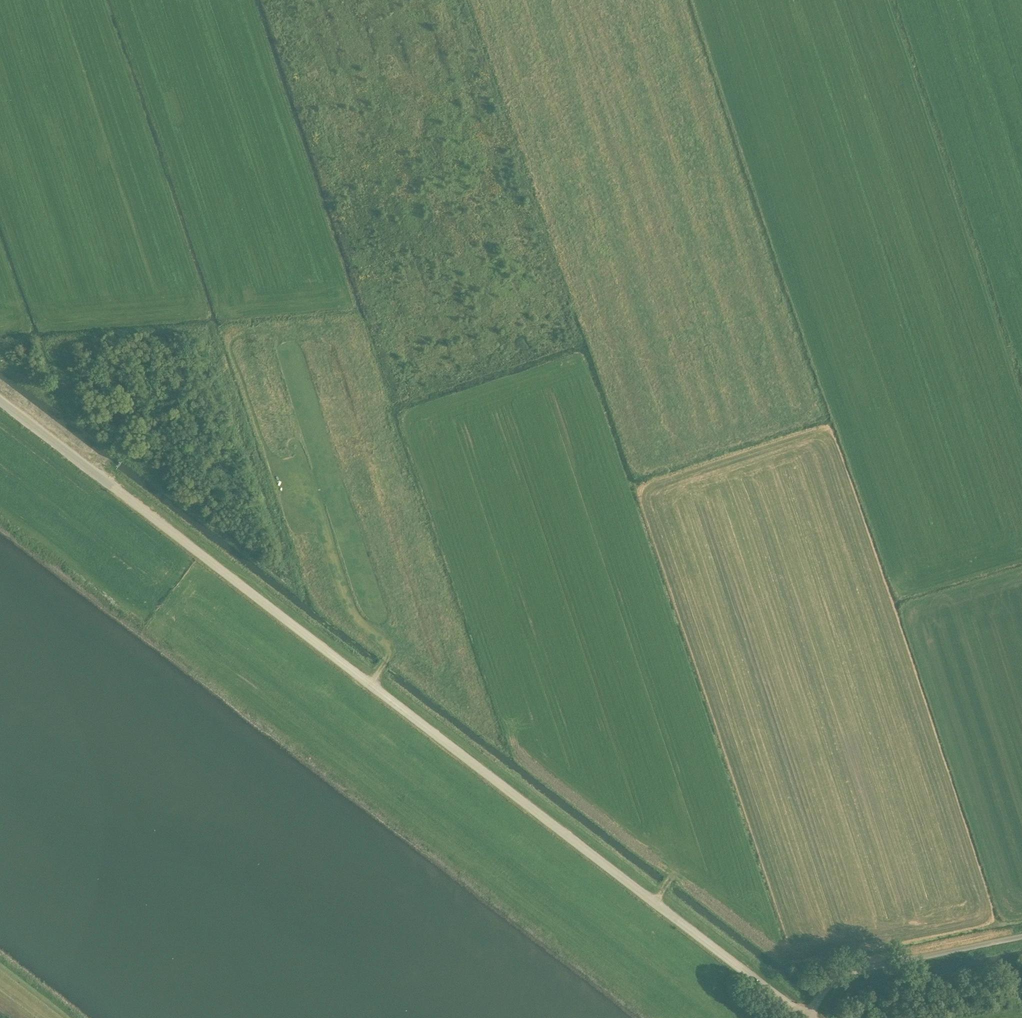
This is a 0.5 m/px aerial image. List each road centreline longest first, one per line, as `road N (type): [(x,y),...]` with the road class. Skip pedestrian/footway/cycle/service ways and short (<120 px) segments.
road 1 (unclassified): [(805,1015),(0,401)]
road 2 (unclassified): [(805,1015),(844,975),(1021,936)]

